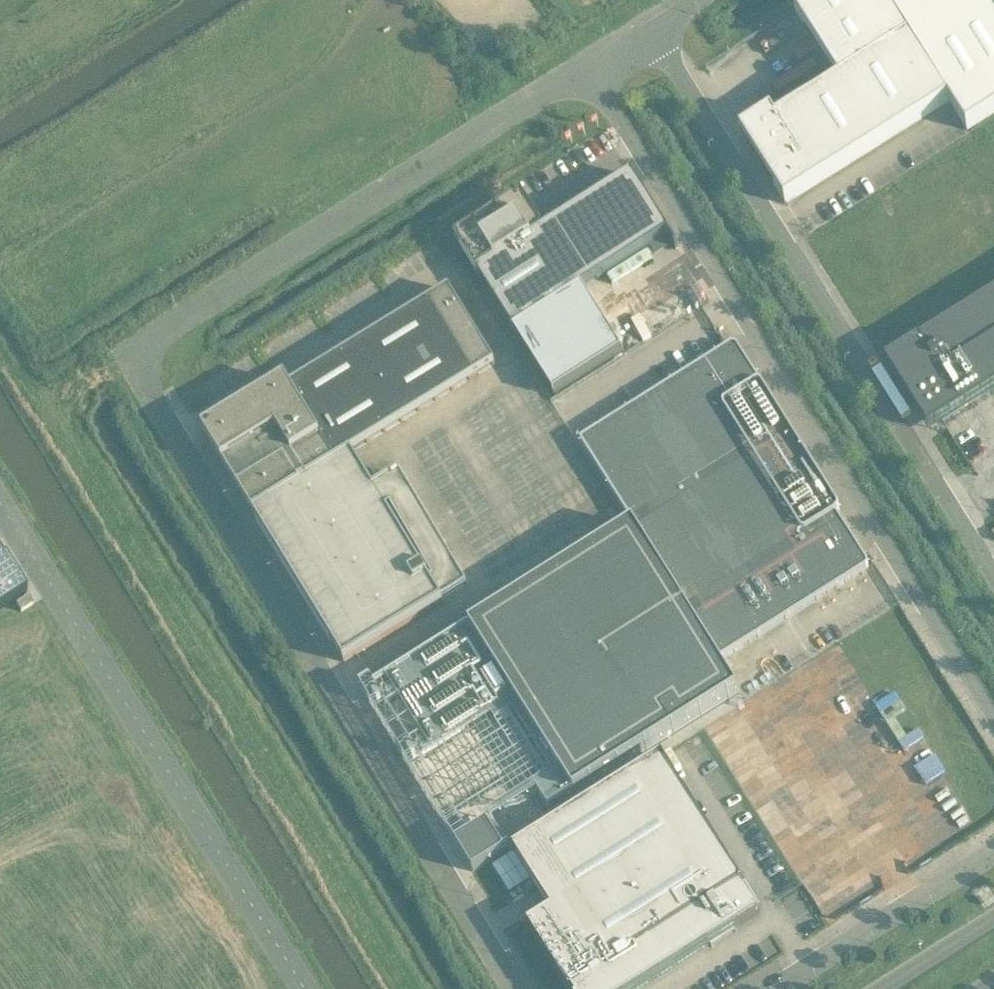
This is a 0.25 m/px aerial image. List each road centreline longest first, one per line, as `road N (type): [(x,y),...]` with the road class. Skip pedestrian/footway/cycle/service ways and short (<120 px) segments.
road 1 (unclassified): [(587,60),(126,357),(513,988)]
road 2 (unclassified): [(587,60),(993,715)]
road 3 (unclassified): [(993,572),(647,24)]
road 4 (unclassified): [(304,988),(9,519)]
road 5 (unclassified): [(993,851),(764,988)]
road 6 (secondary): [(993,921),(884,988)]

